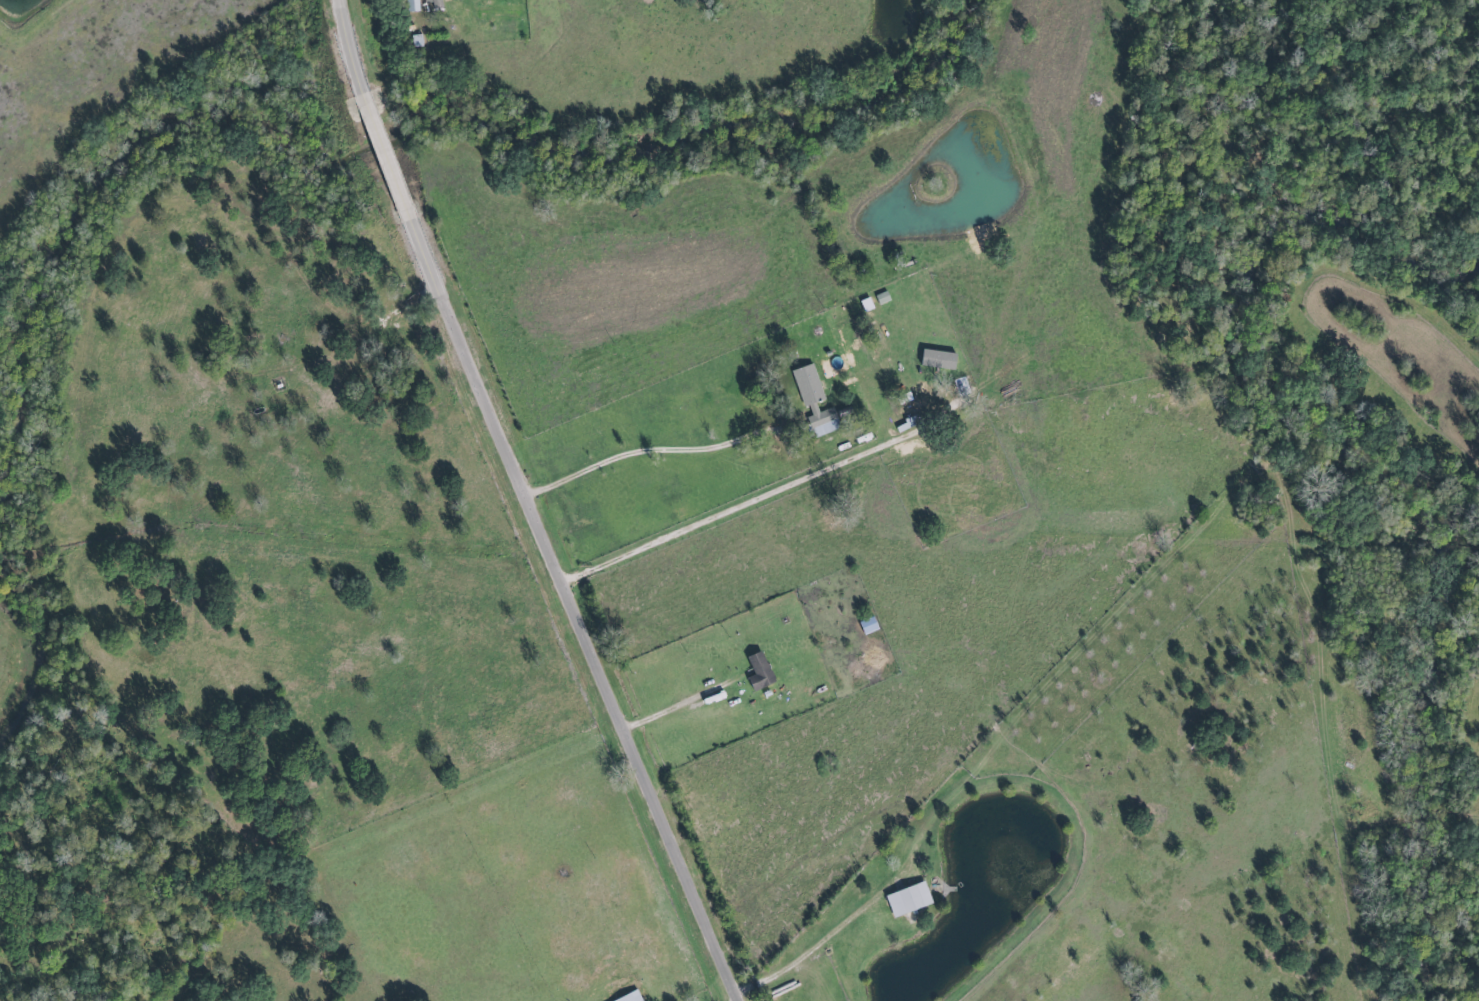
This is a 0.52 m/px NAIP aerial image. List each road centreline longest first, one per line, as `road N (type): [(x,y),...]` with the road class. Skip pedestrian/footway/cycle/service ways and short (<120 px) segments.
road 1 (tertiary): [(745,1000),(385,146)]

